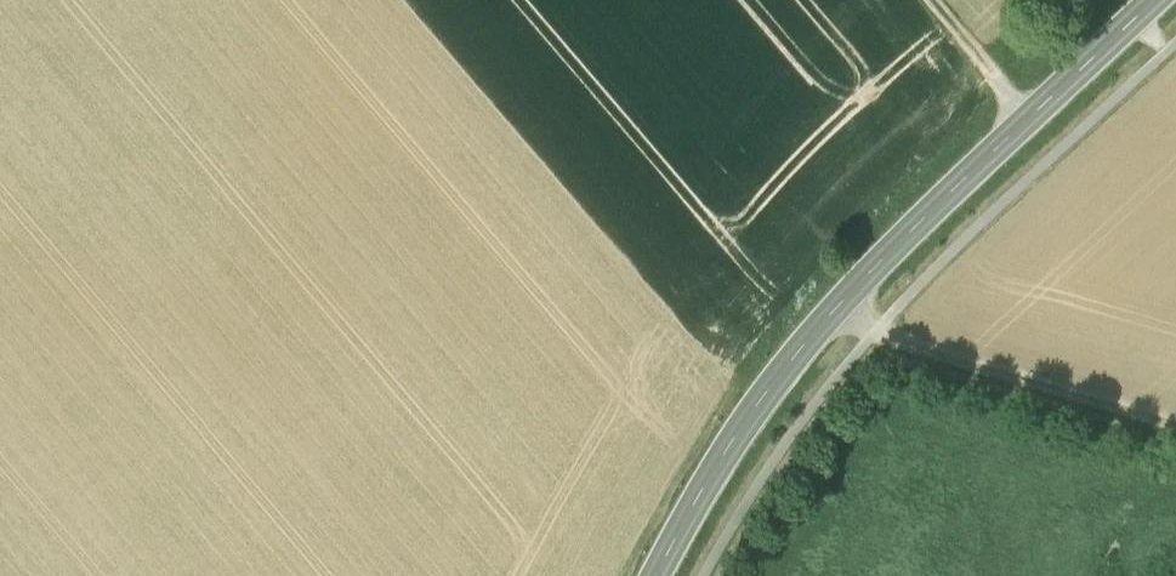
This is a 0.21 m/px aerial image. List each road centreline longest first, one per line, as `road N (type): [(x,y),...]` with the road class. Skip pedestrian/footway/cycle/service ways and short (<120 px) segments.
road 1 (primary): [(656,575),(742,428),(799,350),(925,215),(1154,0)]
road 2 (track): [(835,310),(871,334),(1175,420)]
road 3 (track): [(932,0),(1030,115)]

